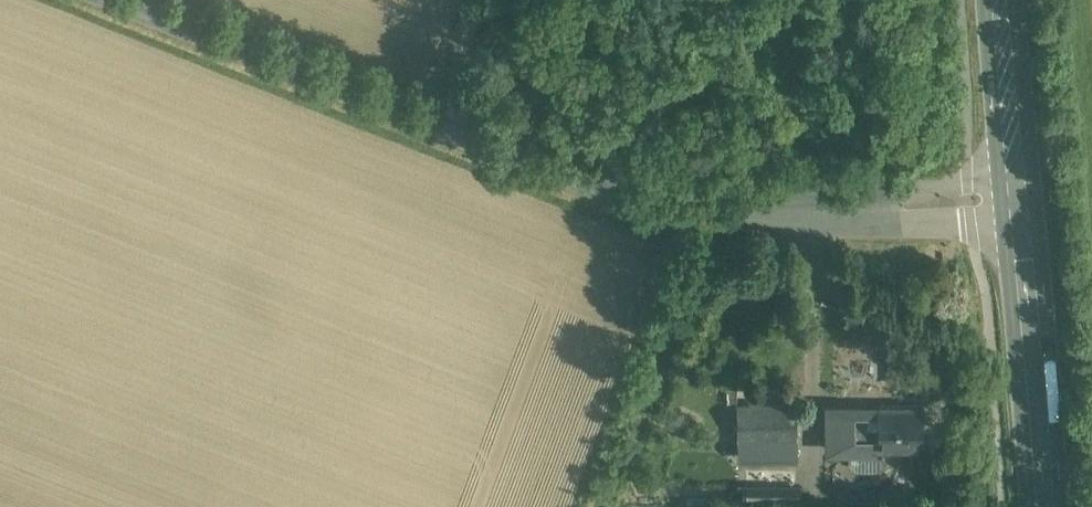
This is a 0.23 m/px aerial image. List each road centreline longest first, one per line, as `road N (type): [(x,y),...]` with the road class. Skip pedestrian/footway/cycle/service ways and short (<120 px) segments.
road 1 (unclassified): [(117,0),(582,182),(705,215),(1019,198)]
road 2 (primary): [(1045,506),(1019,198)]
road 3 (primary): [(1019,198),(1003,0)]
road 4 (track): [(481,0),(458,136)]

